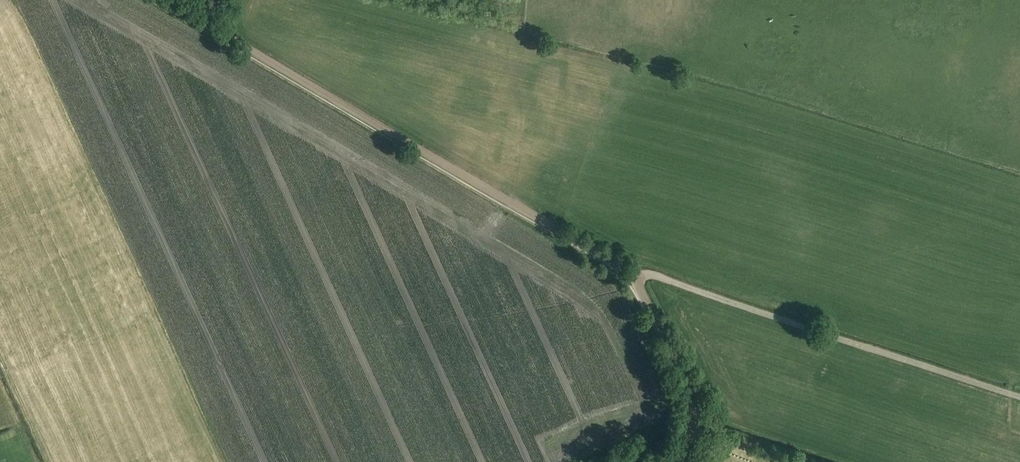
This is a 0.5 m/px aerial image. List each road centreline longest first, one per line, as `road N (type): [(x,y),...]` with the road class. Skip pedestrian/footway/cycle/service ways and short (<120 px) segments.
road 1 (track): [(669,461),(690,430),(693,404),(635,276),(165,0)]
road 2 (track): [(635,276),(655,275),(1019,397)]

